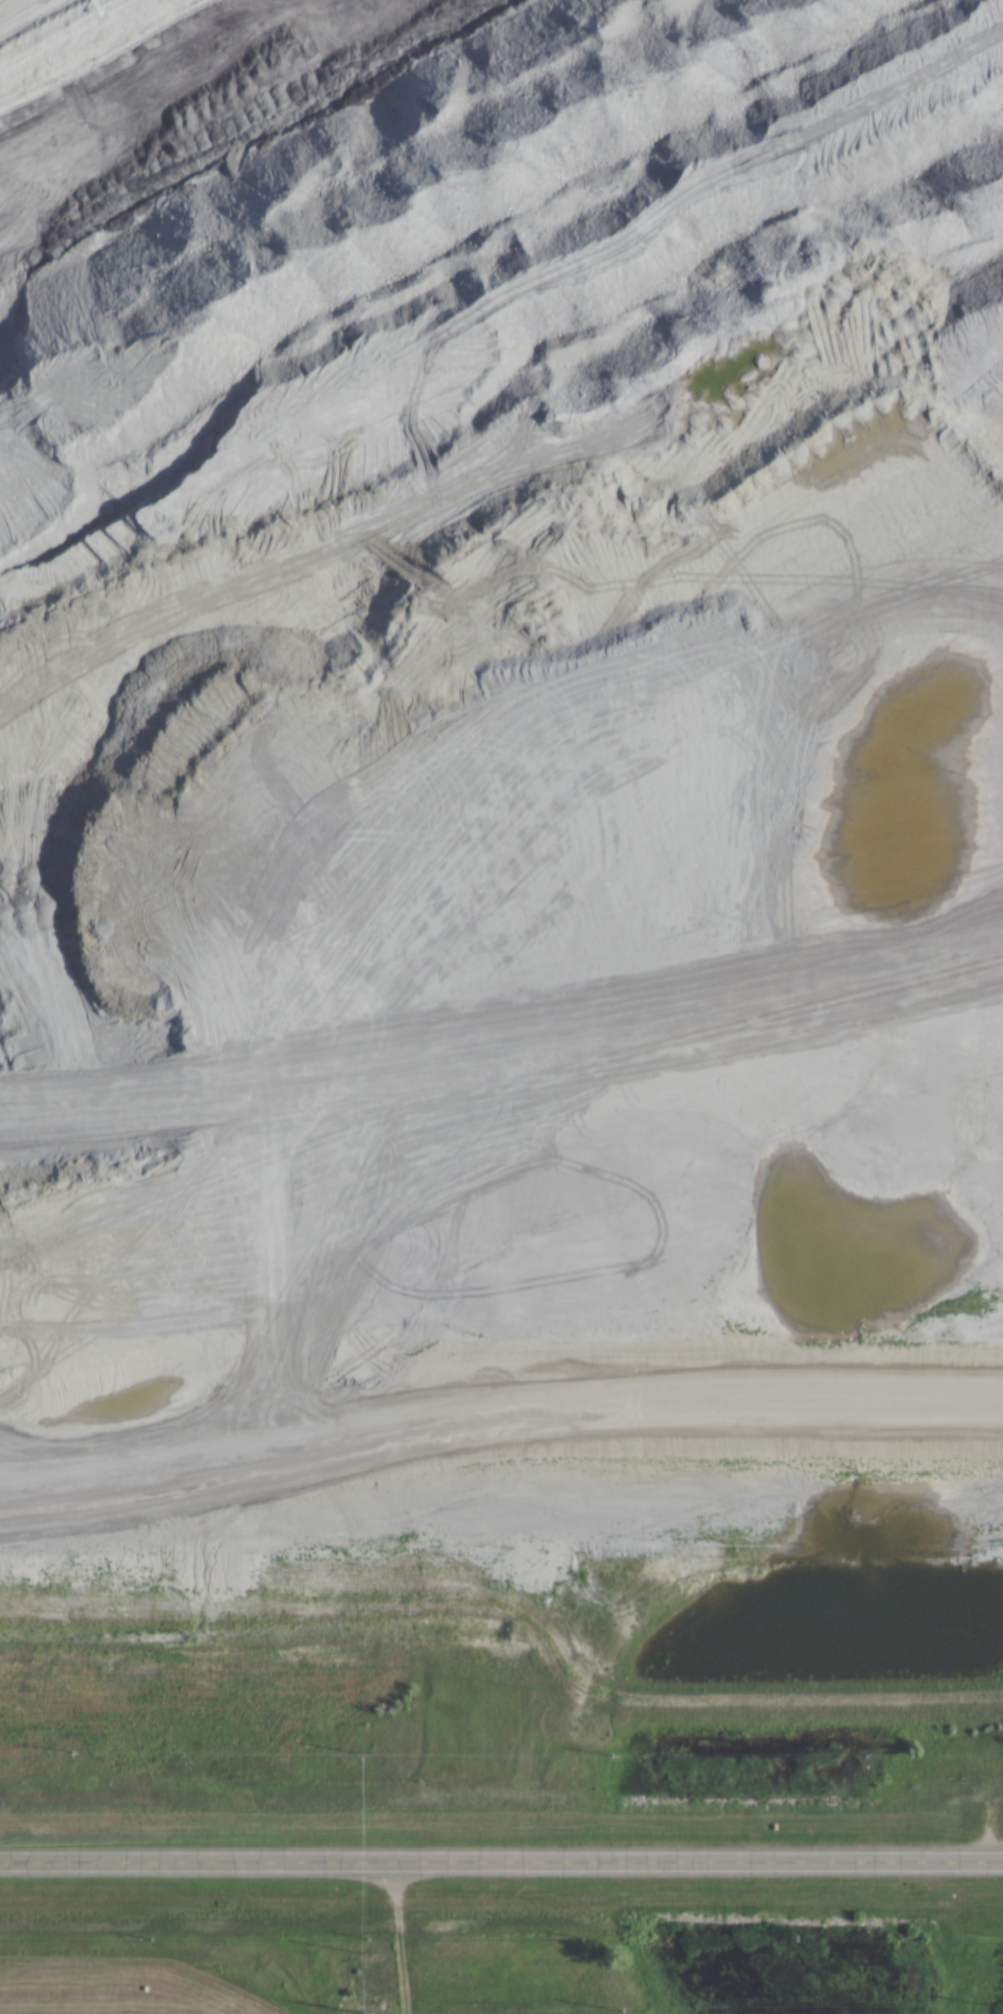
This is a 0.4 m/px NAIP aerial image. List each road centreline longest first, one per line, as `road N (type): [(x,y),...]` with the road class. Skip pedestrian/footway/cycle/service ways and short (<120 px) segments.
road 1 (primary): [(1002,1860),(0,1861)]

